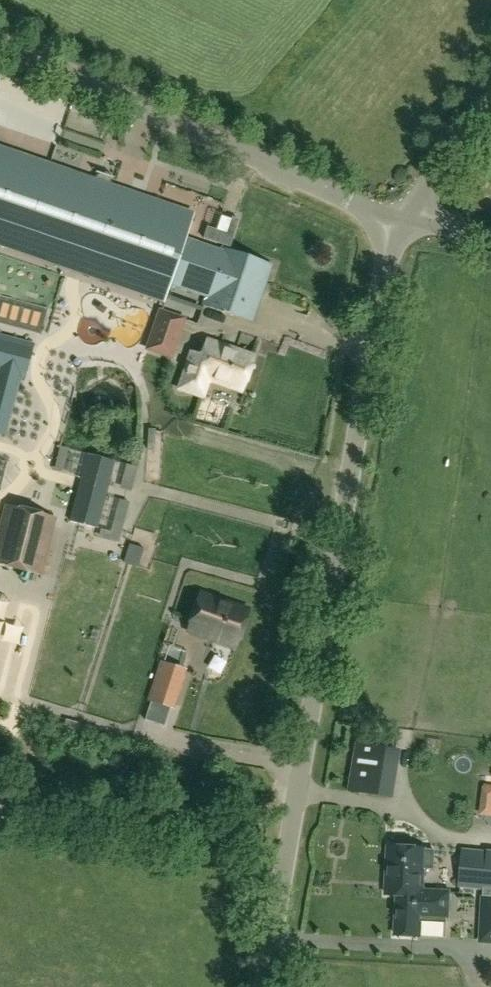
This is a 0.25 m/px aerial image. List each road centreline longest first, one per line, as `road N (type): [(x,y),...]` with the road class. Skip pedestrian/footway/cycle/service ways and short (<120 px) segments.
road 1 (unclassified): [(263,986),(398,219)]
road 2 (unclassified): [(398,219),(0,39)]
road 3 (unclassified): [(398,219),(490,107)]

